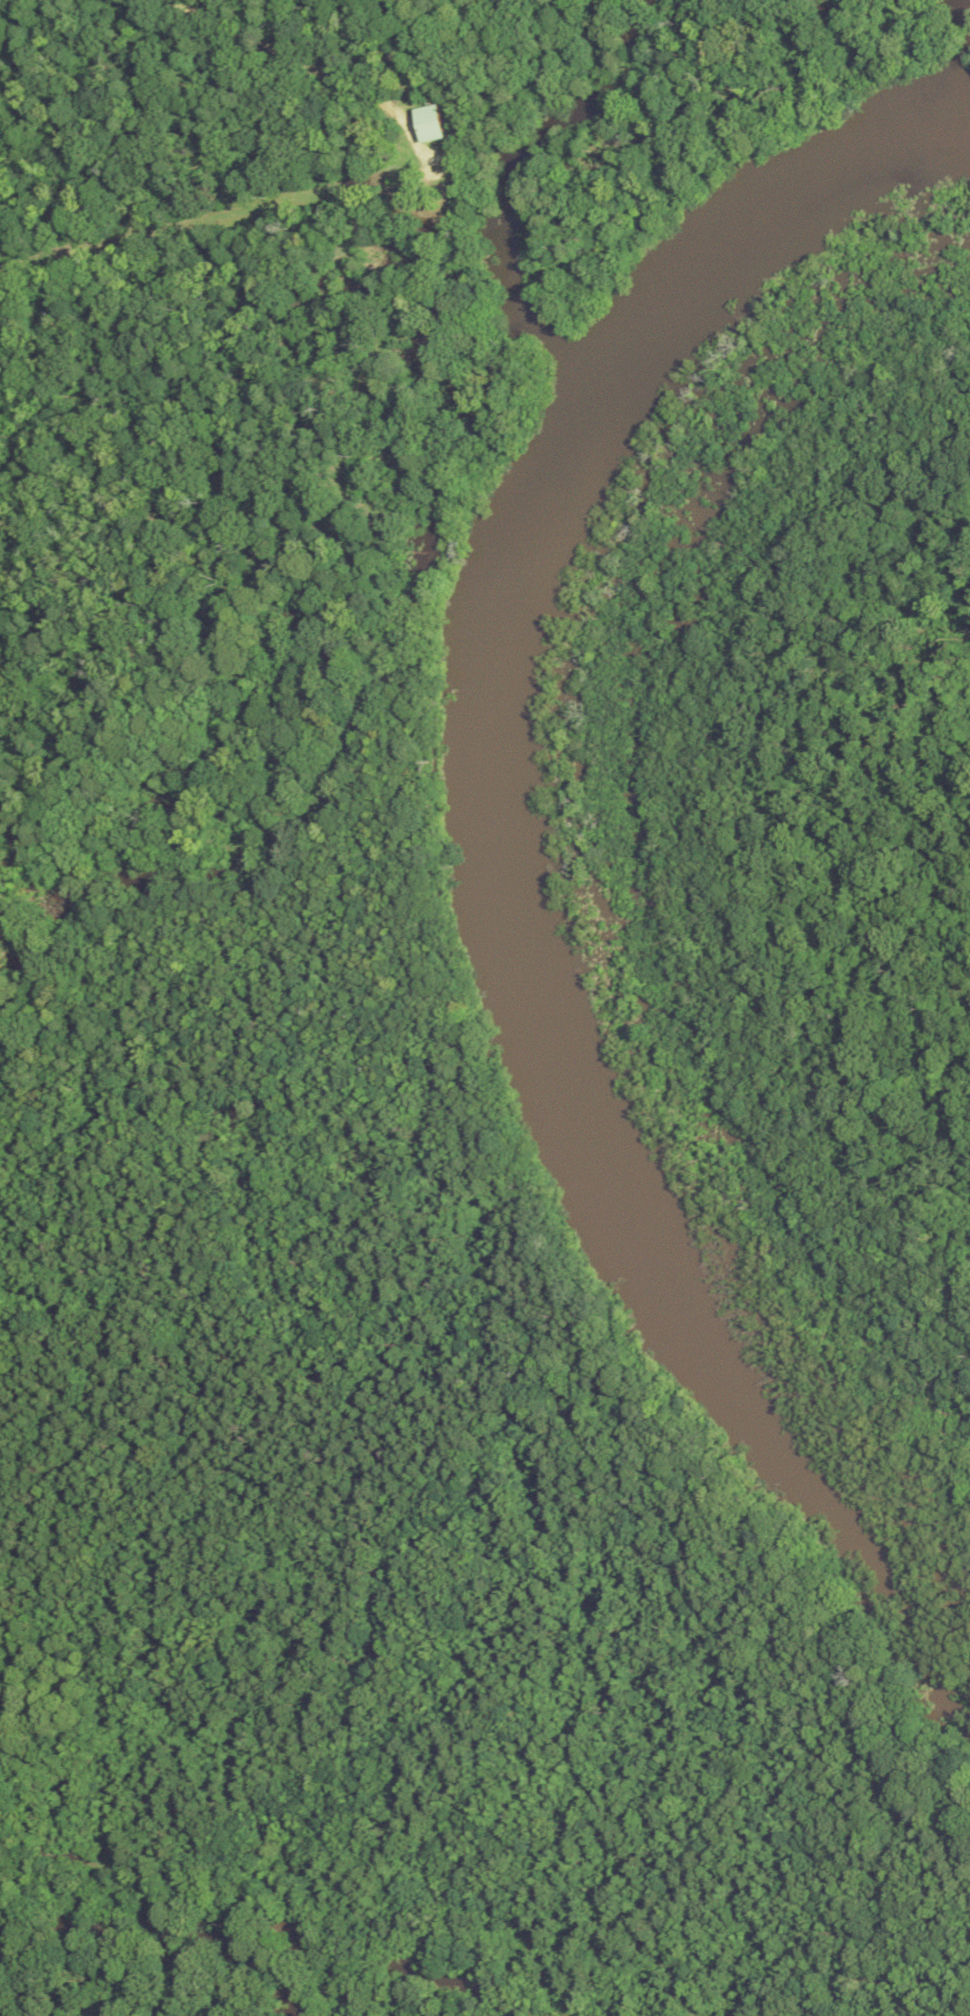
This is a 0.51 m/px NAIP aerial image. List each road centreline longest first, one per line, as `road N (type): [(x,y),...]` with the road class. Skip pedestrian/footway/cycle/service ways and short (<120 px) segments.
road 1 (track): [(383,99),(174,0)]

